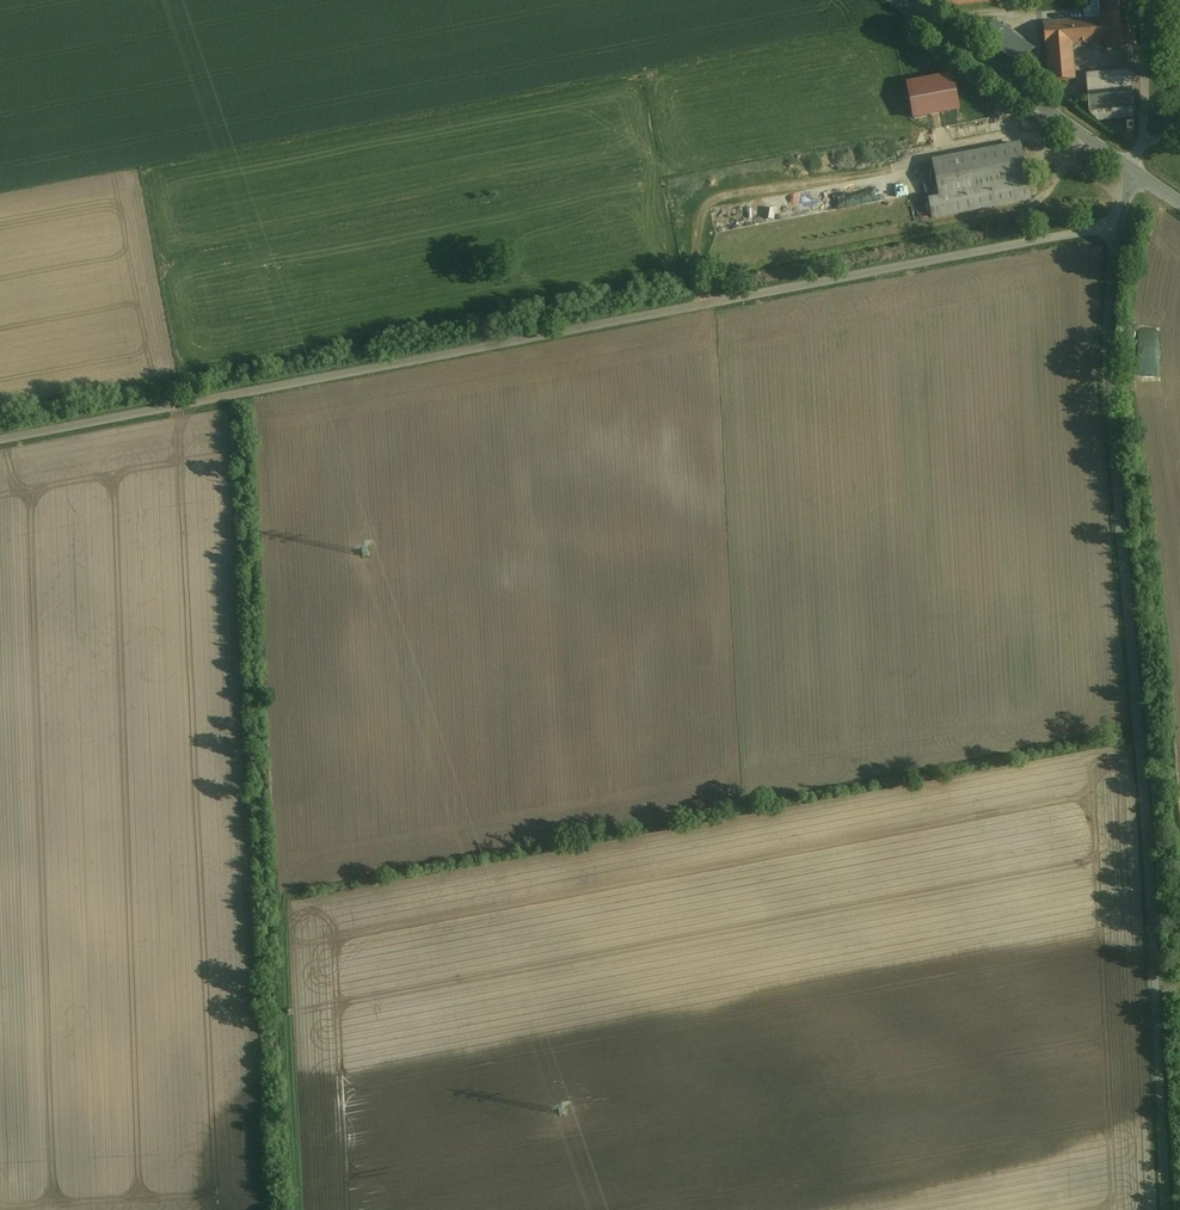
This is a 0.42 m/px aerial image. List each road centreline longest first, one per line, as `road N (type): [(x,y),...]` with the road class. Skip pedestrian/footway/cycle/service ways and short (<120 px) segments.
road 1 (unclassified): [(0,440),(1117,226)]
road 2 (unclassified): [(1168,1209),(1108,391),(1117,226)]
road 3 (unclassified): [(1132,171),(897,0)]
road 4 (unclassified): [(1132,171),(1143,132),(1144,0)]

